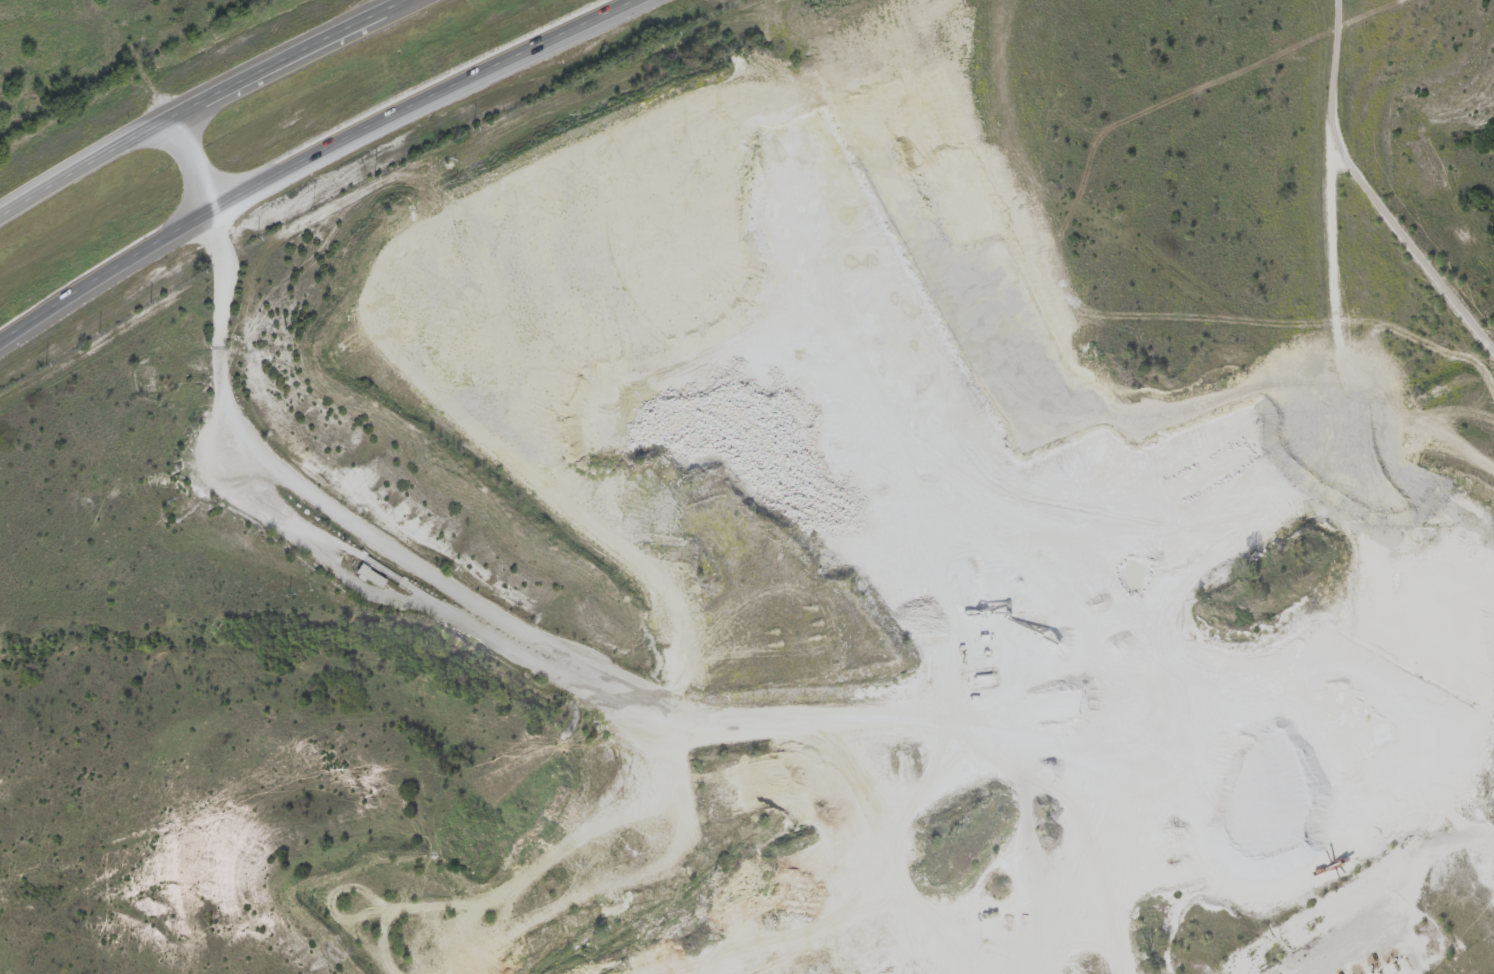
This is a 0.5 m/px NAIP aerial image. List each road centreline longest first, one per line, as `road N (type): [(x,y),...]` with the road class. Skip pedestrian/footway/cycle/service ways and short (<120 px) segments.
road 1 (trunk): [(0,339),(297,160),(627,0)]
road 2 (trunk): [(404,0),(165,115),(0,212)]

